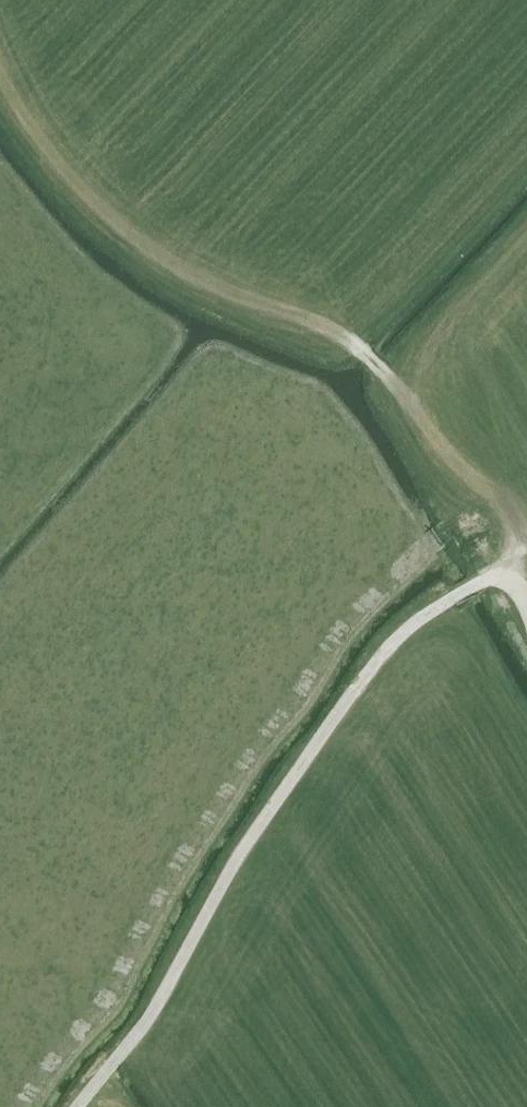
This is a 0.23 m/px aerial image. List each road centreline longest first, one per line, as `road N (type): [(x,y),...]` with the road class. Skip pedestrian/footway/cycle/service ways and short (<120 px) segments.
road 1 (track): [(78,1106),(157,1009),(245,851),(355,687),(403,633),(480,583),(524,591),(526,618)]

